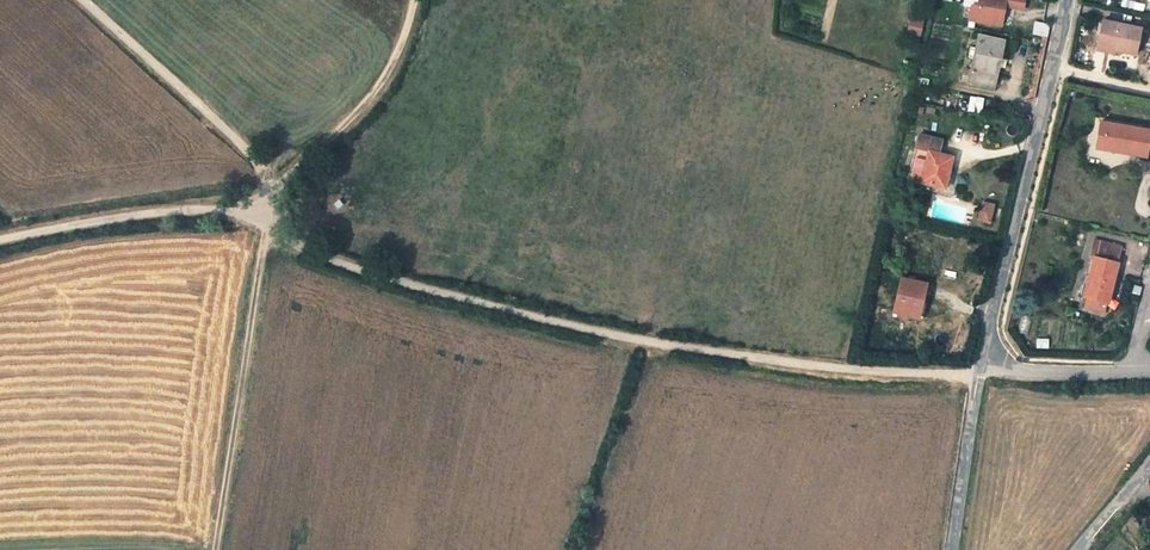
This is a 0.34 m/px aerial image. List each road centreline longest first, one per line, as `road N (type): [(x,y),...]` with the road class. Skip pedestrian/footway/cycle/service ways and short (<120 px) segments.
road 1 (track): [(263,212),(305,248),(398,287),(538,320),(782,364),(983,372)]
road 2 (residential): [(983,372),(1054,68)]
road 3 (track): [(268,196),(258,168),(216,117),(84,0)]
road 4 (track): [(263,212),(208,208),(0,244)]
road 5 (track): [(413,0),(392,67),(268,196),(263,212)]
road 6 (residential): [(962,549),(983,372)]
road 7 (residential): [(983,372),(1132,373)]

